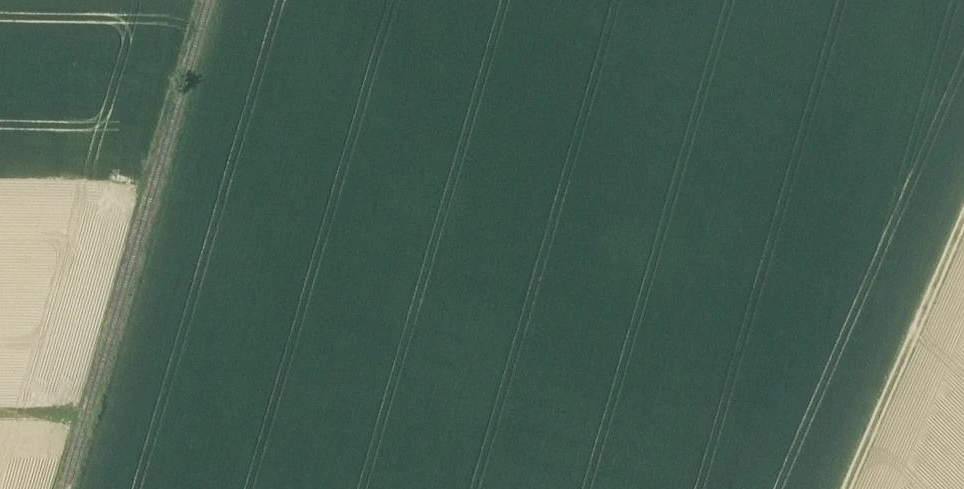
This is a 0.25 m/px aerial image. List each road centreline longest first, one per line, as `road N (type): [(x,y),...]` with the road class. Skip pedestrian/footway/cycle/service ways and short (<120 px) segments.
road 1 (track): [(847,488),(963,216)]

